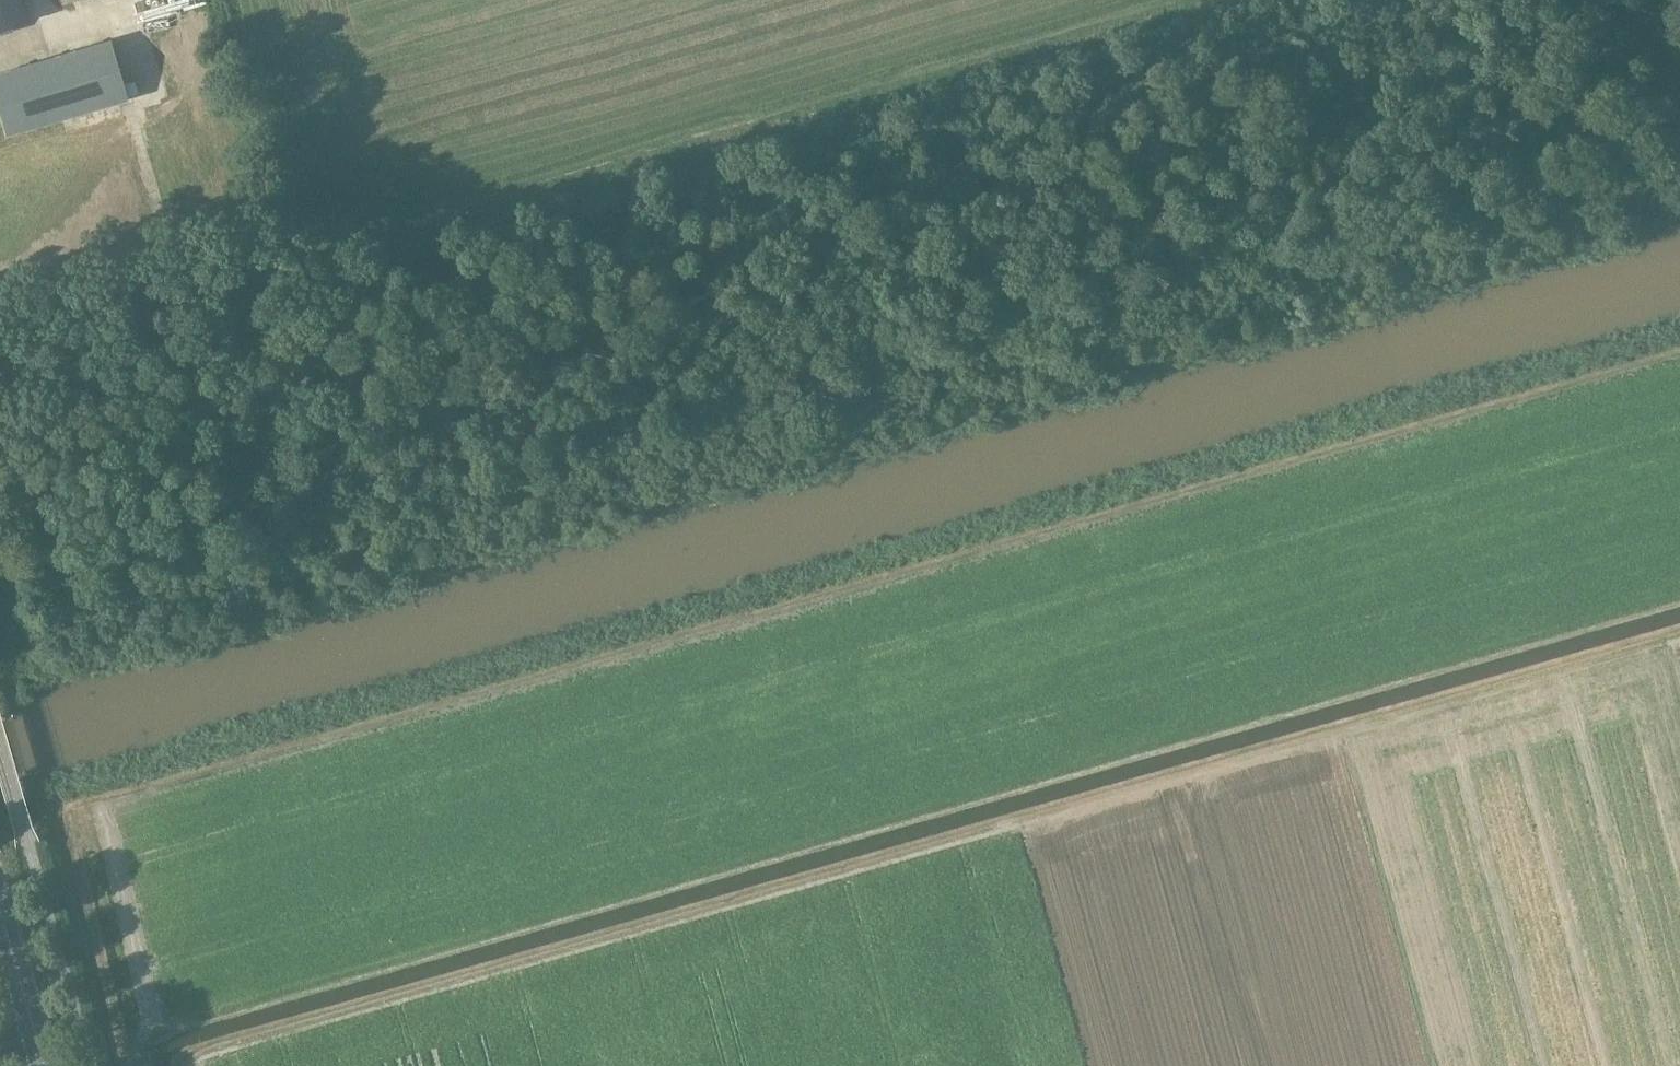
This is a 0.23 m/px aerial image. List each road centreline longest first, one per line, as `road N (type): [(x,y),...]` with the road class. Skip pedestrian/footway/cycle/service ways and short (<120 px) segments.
road 1 (secondary): [(43,1065),(0,914)]

